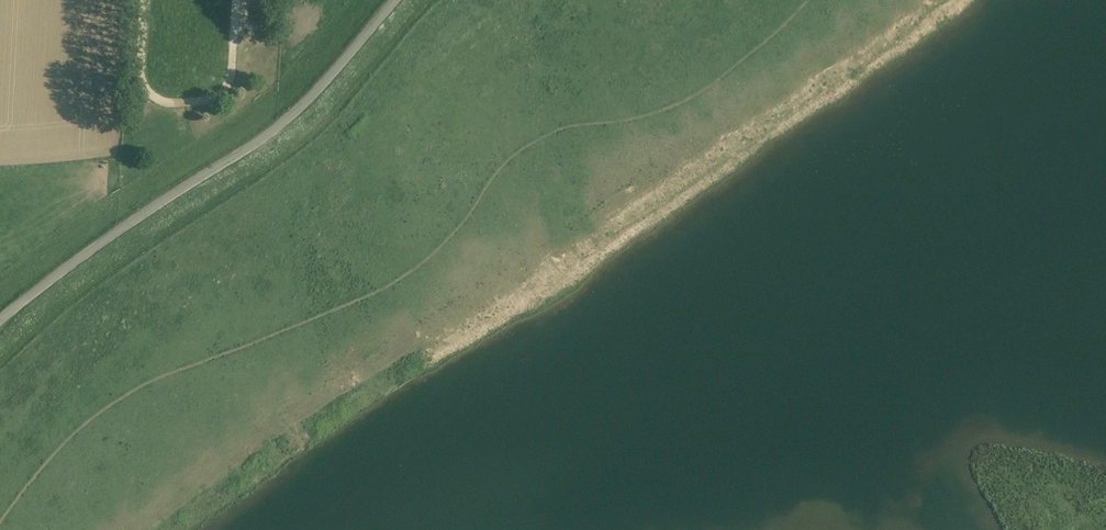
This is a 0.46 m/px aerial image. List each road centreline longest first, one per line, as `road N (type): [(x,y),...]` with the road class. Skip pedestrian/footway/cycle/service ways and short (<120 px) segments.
road 1 (tertiary): [(0,319),(291,118),(395,0)]

